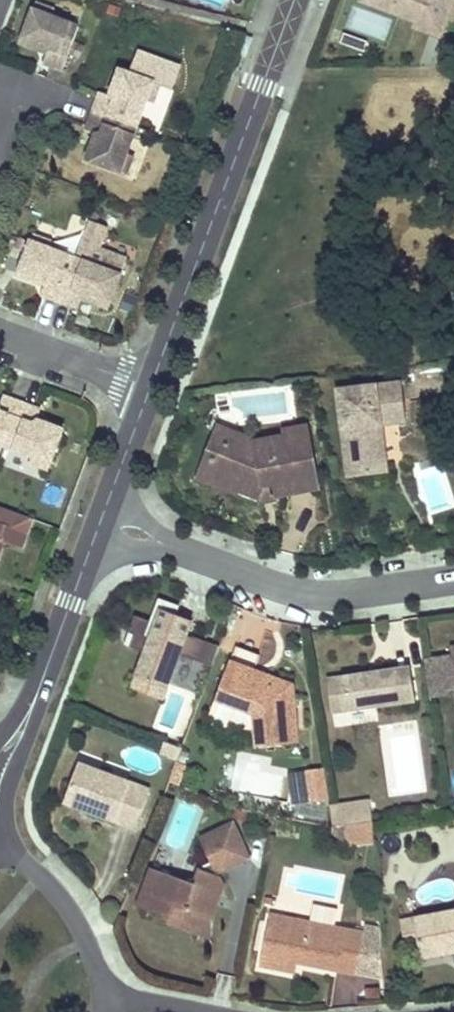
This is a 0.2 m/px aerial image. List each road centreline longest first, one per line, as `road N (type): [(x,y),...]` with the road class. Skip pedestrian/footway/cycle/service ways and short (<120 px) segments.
road 1 (residential): [(150,388),(295,0)]
road 2 (residential): [(453,579),(313,594),(184,552)]
road 3 (residential): [(102,980),(61,896),(0,844)]
road 4 (residential): [(0,332),(150,388)]
road 5 (residential): [(74,594),(123,463)]
road 6 (residential): [(74,594),(116,557),(184,552)]
road 7 (residential): [(217,1011),(128,995),(102,980)]

